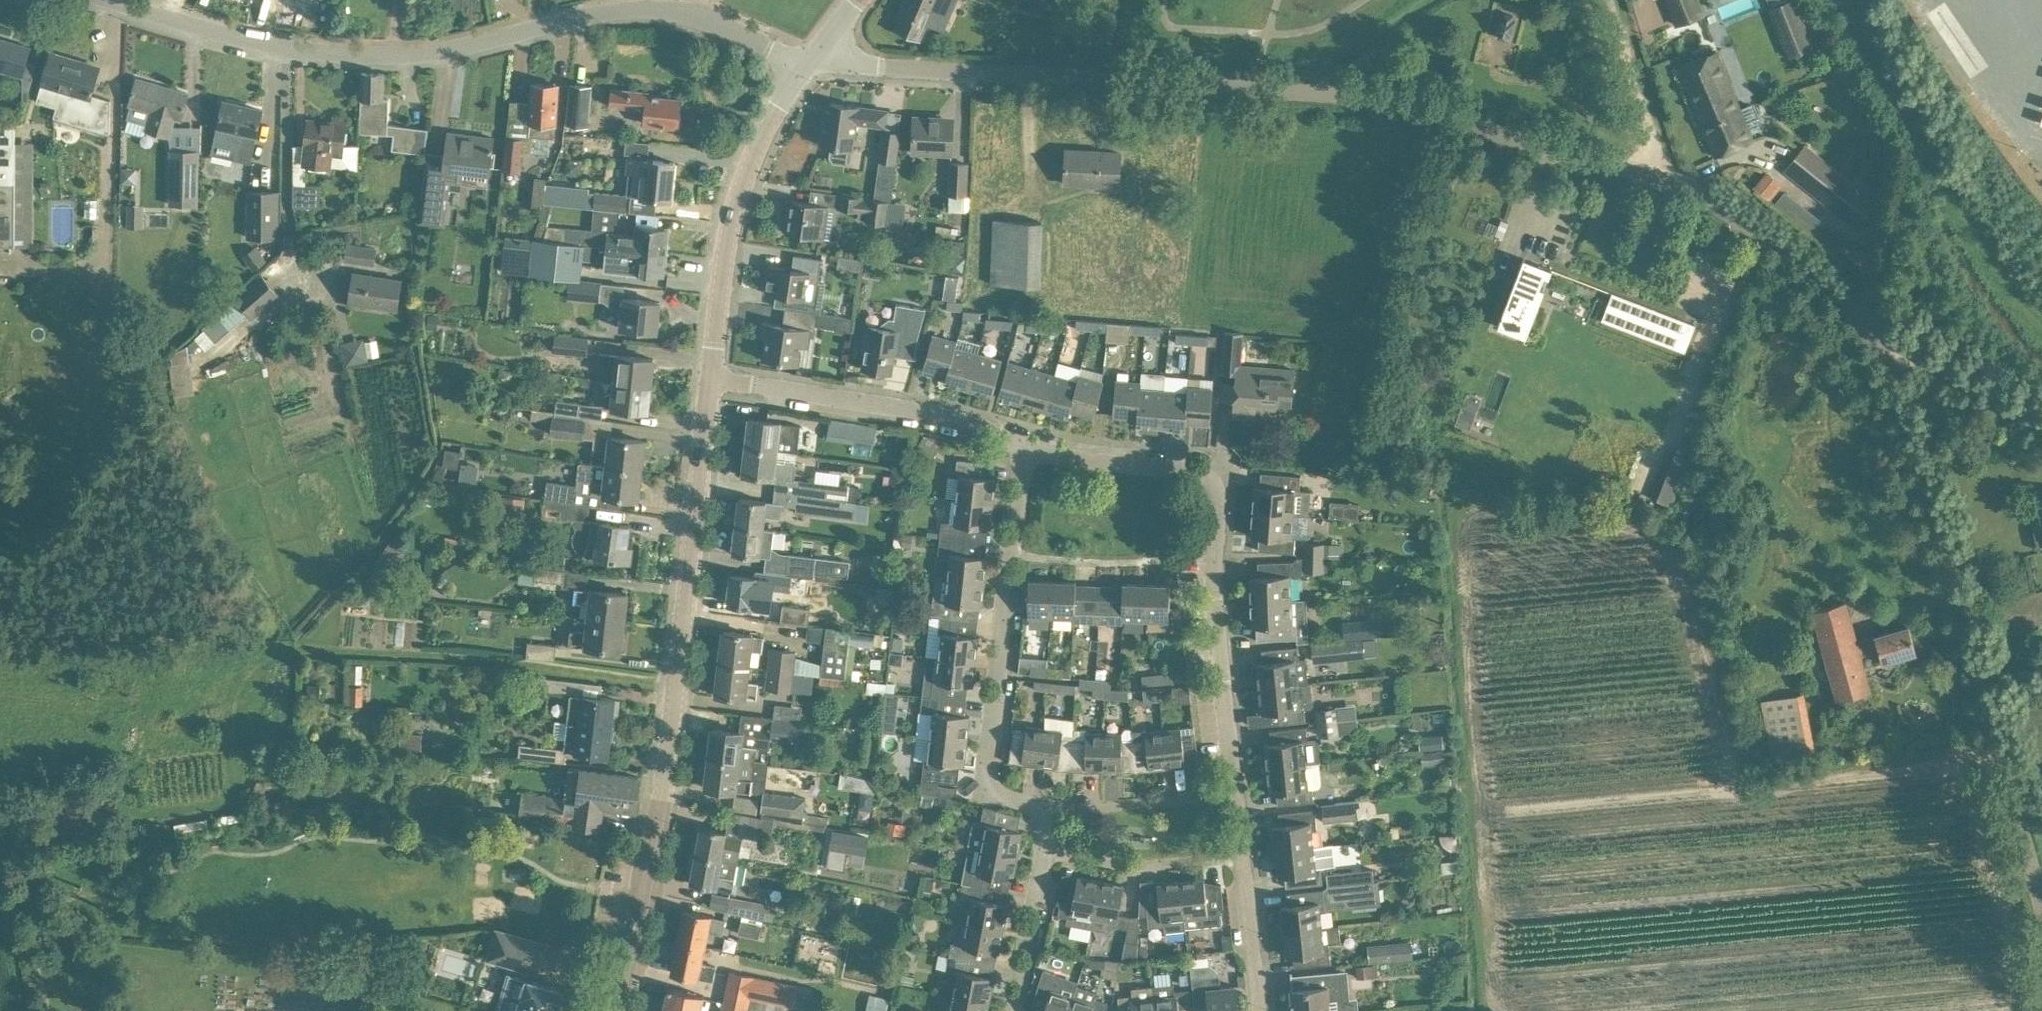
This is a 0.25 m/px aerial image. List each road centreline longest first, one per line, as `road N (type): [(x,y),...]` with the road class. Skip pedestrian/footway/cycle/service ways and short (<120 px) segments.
road 1 (unclassified): [(1861,321),(1791,254),(1726,210),(1663,182),(1364,97),(812,60)]
road 2 (unclassified): [(613,1010),(660,803),(713,377)]
road 3 (unclassified): [(2041,901),(1897,388),(1861,321)]
road 4 (tertiary): [(699,15),(612,10),(472,44),(362,54),(288,46),(111,0)]
road 5 (residential): [(1234,793),(1213,594),(1214,484),(1187,468),(1085,460),(1026,444)]
road 6 (residential): [(1044,806),(1005,798),(987,778),(1026,444)]
road 7 (unclassified): [(713,377),(736,200),(760,140),(812,60)]
road 8 (residential): [(1026,444),(935,414),(713,377)]
road 9 (unclassified): [(2041,419),(1861,321)]
road 10 (residential): [(1241,856),(1143,868),(1044,854)]
road 11 (residential): [(1234,793),(1044,806)]
road 12 (track): [(1663,182),(1610,0)]
road 13 (residential): [(1015,1010),(1044,854)]
road 14 (residential): [(1259,1010),(1241,856)]
road 15 (tertiary): [(812,60),(699,15)]

